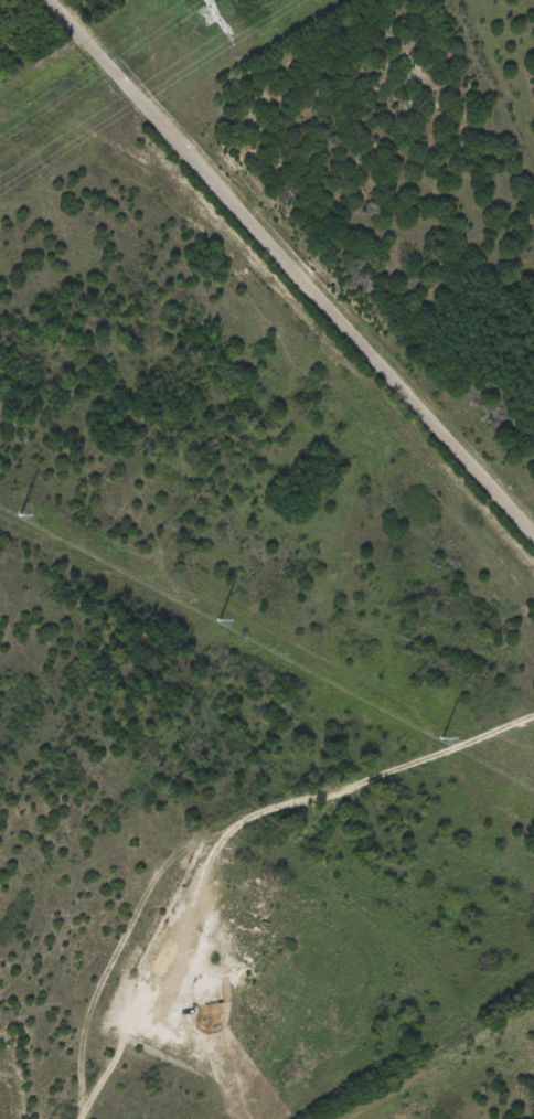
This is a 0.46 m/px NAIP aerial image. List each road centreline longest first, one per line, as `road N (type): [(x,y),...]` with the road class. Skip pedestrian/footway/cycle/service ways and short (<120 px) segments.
road 1 (residential): [(40,0),(533,543)]
road 2 (residential): [(152,1118),(333,803)]
road 3 (residential): [(533,725),(356,786),(333,803)]
road 4 (residential): [(129,97),(284,0)]

